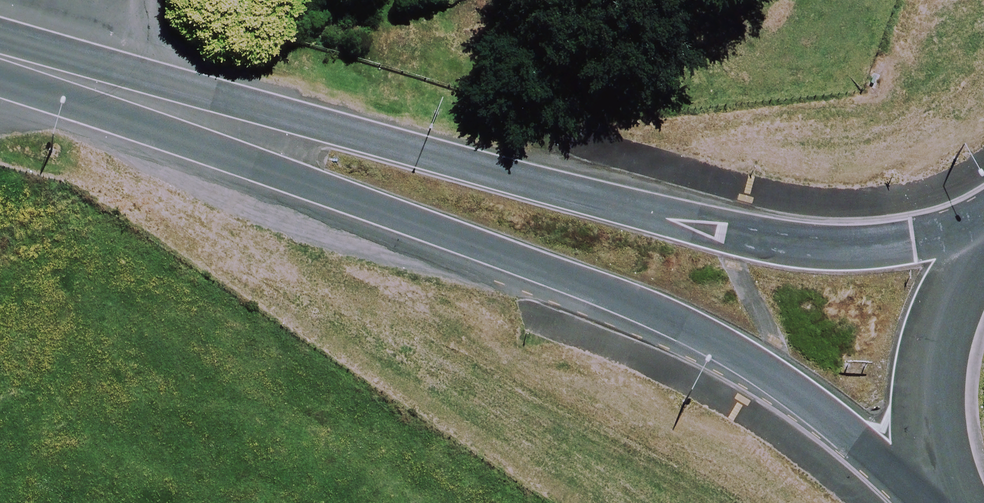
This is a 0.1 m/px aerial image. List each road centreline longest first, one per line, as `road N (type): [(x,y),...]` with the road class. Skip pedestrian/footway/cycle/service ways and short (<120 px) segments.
road 1 (primary): [(943,502),(704,335),(312,185),(232,115)]
road 2 (primary): [(232,115),(334,128),(739,238),(841,247),(983,227)]
road 3 (primary): [(958,502),(938,436),(944,352),(983,269)]
road 4 (primary): [(0,53),(232,115)]

